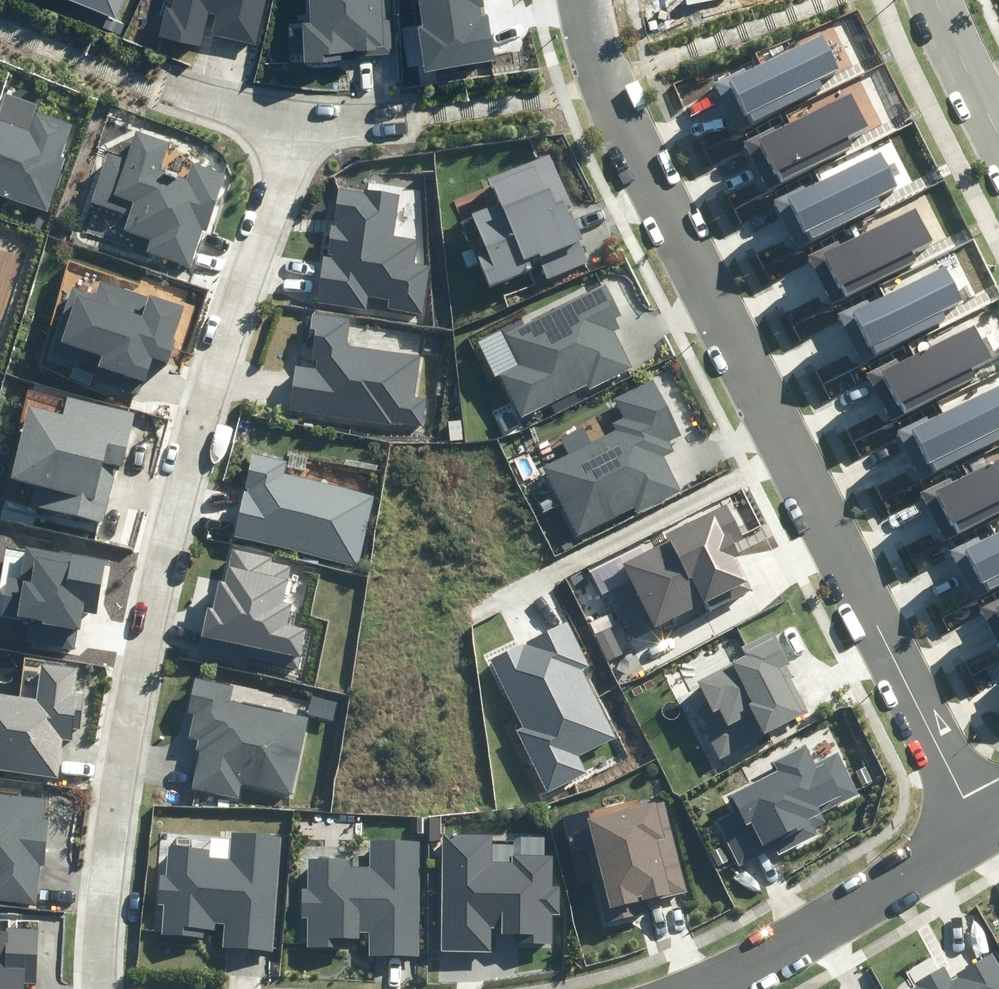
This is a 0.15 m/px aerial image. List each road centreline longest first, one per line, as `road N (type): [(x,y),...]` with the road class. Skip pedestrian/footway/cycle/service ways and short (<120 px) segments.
road 1 (residential): [(586,0),(631,147),(977,833)]
road 2 (residential): [(100,988),(137,677),(295,124)]
road 3 (residential): [(977,833),(755,966),(702,988)]
road 4 (tertiary): [(934,0),(998,134)]
road 5 (residential): [(177,92),(295,124)]

